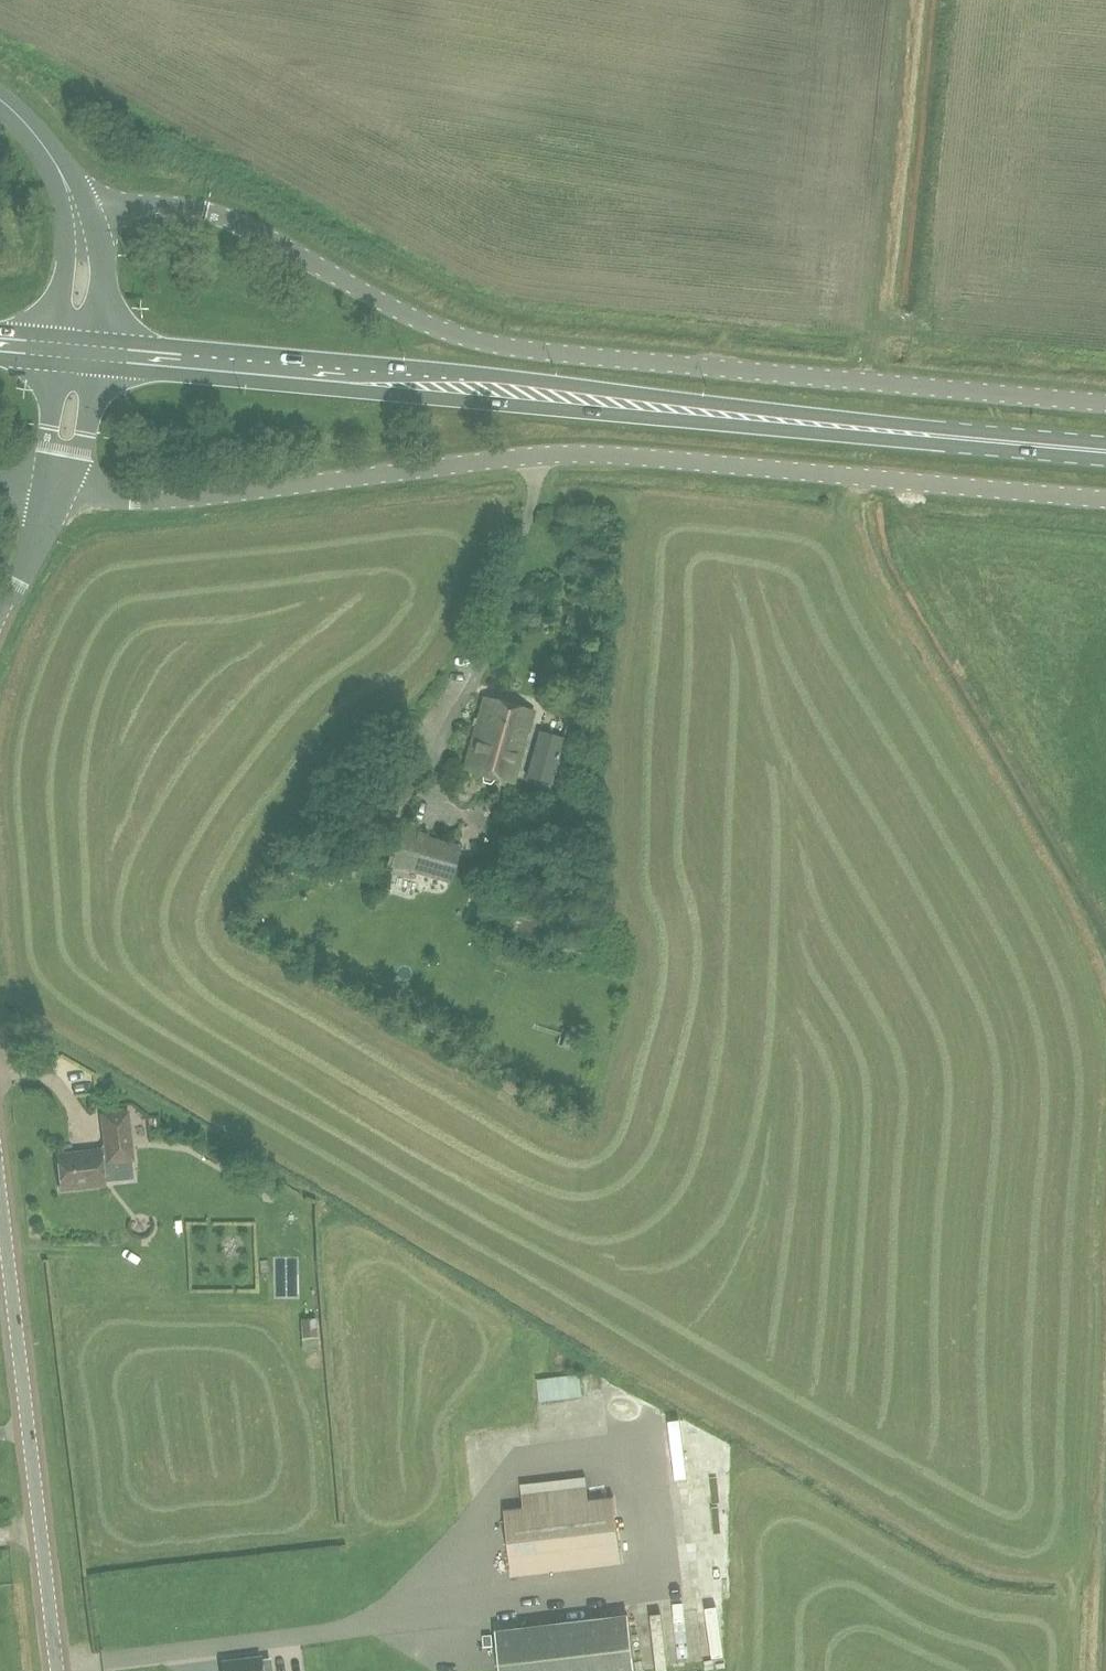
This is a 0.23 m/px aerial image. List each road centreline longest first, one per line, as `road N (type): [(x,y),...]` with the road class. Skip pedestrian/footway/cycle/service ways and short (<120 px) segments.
road 1 (unclassified): [(1105,498),(573,454),(155,505),(53,494)]
road 2 (unclassified): [(1105,405),(510,350),(408,316),(217,217),(181,207),(83,208)]
road 3 (primary): [(1105,450),(75,352)]
road 4 (tertiary): [(57,1670),(0,1193)]
road 5 (tertiary): [(75,352),(83,208)]
road 6 (tertiary): [(53,494),(75,352)]
road 7 (tertiary): [(83,208),(37,136),(0,100)]
road 8 (tertiary): [(0,618),(53,494)]

